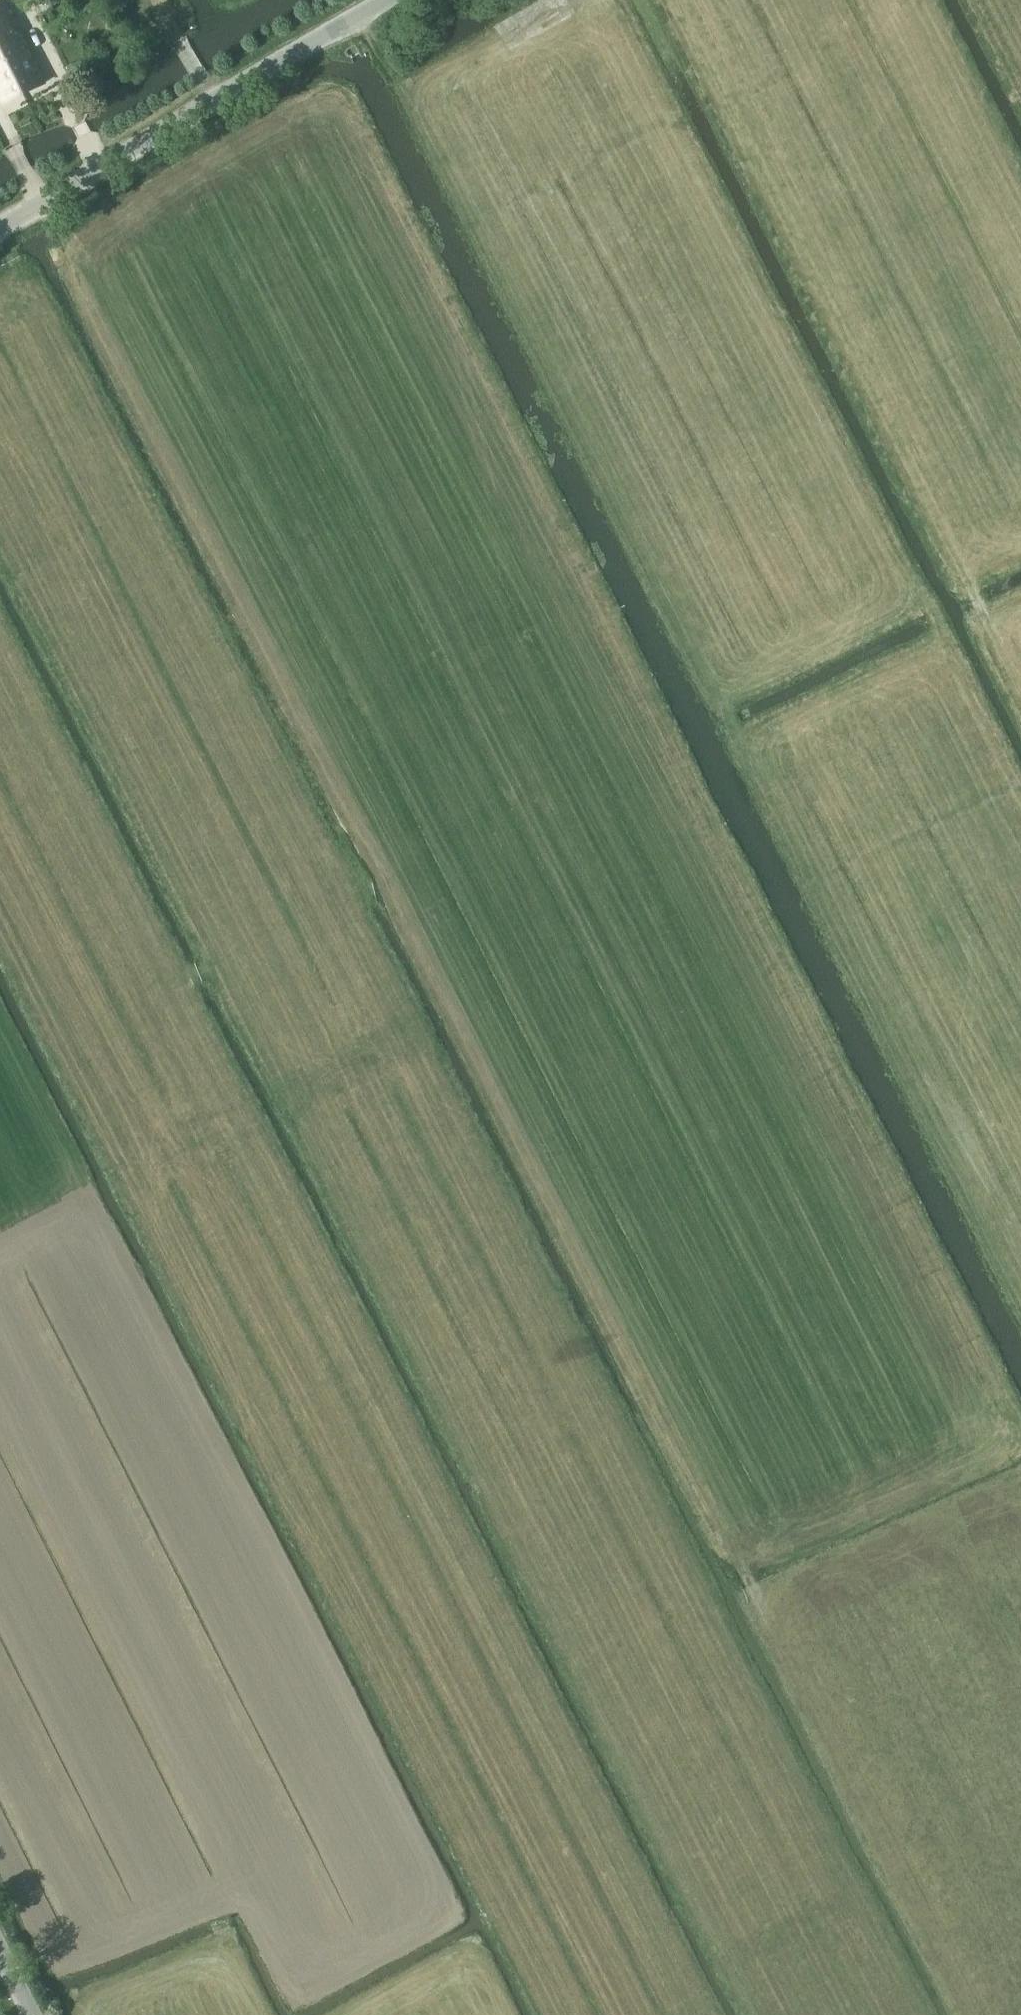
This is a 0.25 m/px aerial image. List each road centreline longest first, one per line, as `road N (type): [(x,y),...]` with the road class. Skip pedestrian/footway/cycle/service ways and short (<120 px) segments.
road 1 (unclassified): [(0,225),(379,0)]

